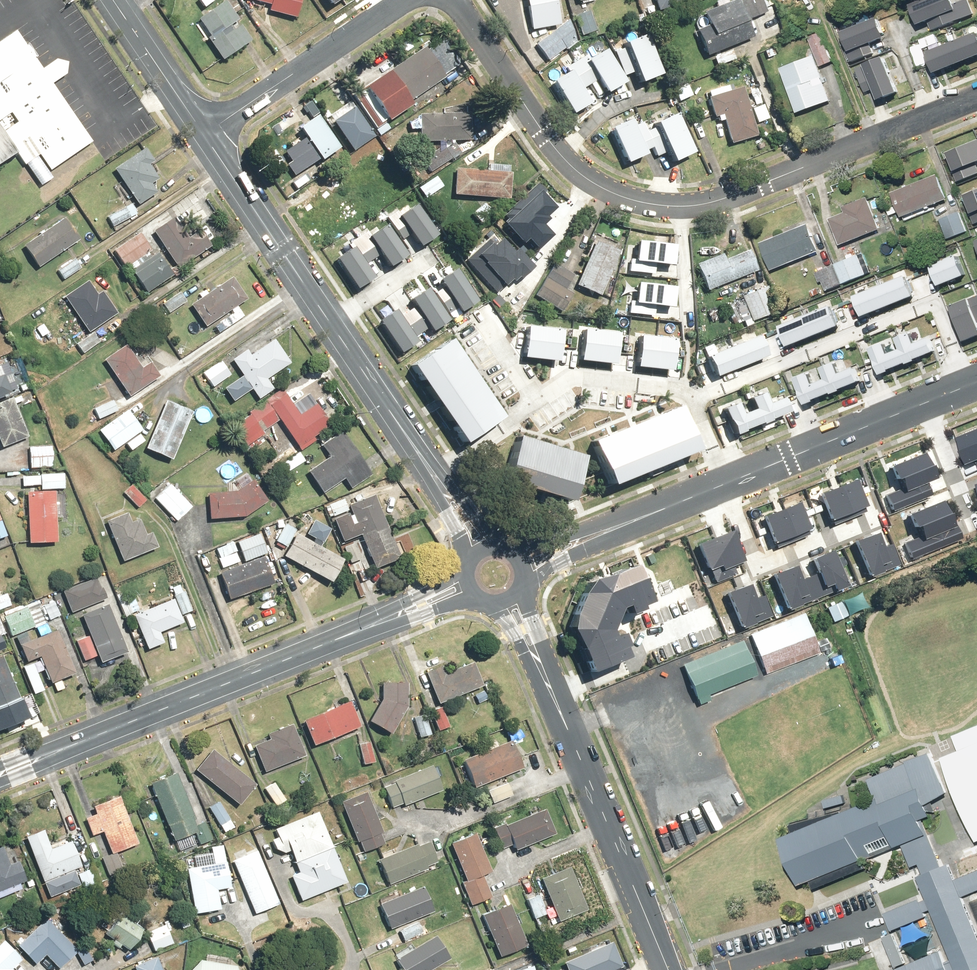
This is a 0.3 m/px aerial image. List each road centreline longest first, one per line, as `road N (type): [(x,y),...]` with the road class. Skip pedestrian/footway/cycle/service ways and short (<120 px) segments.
road 1 (tertiary): [(0,773),(346,633)]
road 2 (residential): [(966,382),(935,307),(924,305),(692,401)]
road 3 (residential): [(677,207),(734,197),(976,100)]
road 4 (residential): [(457,0),(576,169),(606,192),(677,207)]
road 5 (tertiary): [(554,693),(669,969)]
road 6 (residential): [(692,401),(667,386),(574,376),(434,472)]
road 7 (residential): [(205,134),(409,0)]
road 8 (tertiary): [(205,134),(330,320)]
road 9 (tertiary): [(725,482),(923,400)]
road 10 (residential): [(725,482),(763,563),(872,520)]
road 11 (tertiary): [(330,320),(434,472)]
road 12 (residential): [(554,693),(628,665),(638,639),(707,609)]
road 13 (tertiary): [(115,0),(205,134)]
road 14 (tertiary): [(481,589),(346,633)]
road 15 (tertiary): [(346,633),(469,573)]
road 16 (residential): [(923,400),(973,524)]
road 17 (tertiary): [(602,534),(725,482)]
road 18 (tertiary): [(554,693),(489,593)]

